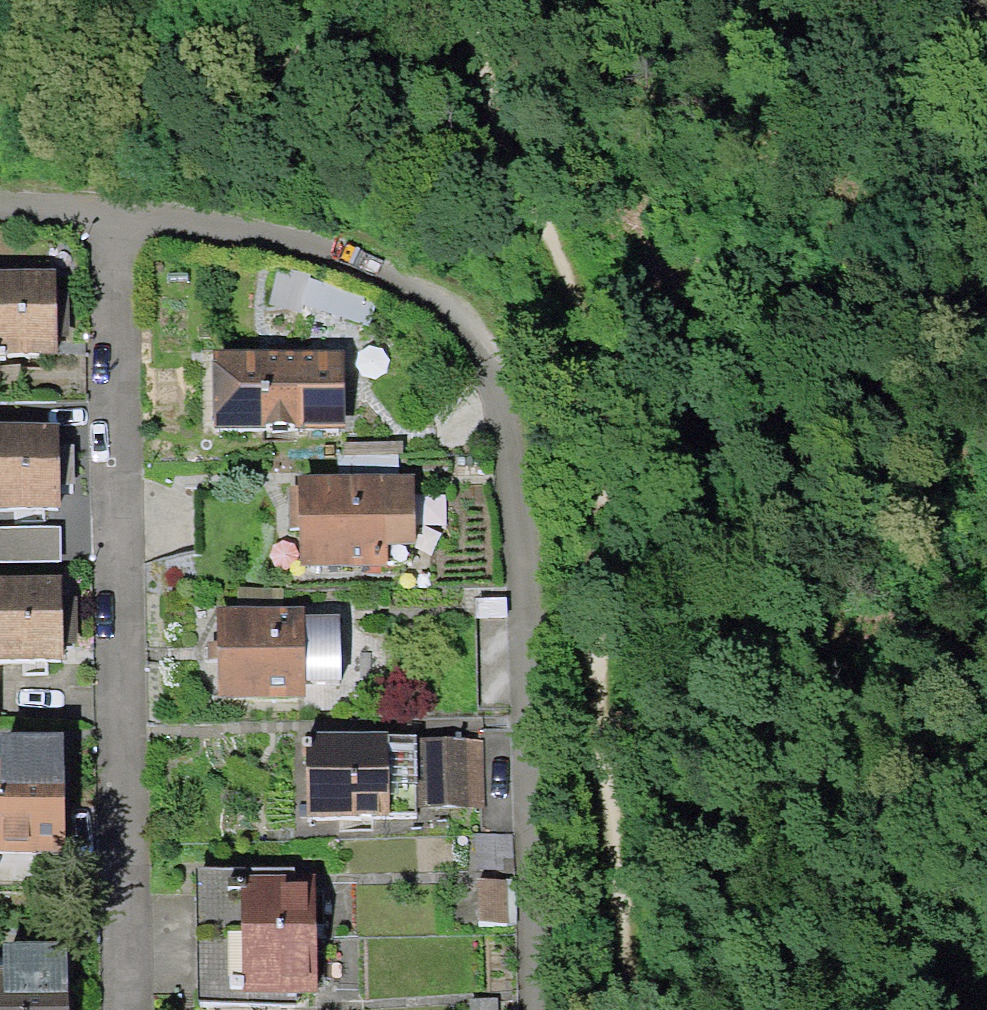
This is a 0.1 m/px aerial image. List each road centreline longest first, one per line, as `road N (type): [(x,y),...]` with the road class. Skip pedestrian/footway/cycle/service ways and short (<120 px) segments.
road 1 (residential): [(544,1009),(527,574),(502,381),(466,331),(434,305),(361,266),(290,238),(112,212)]
road 2 (track): [(472,0),(479,132),(605,365),(590,577),(634,1009)]
road 3 (residential): [(132,1009),(112,212)]

